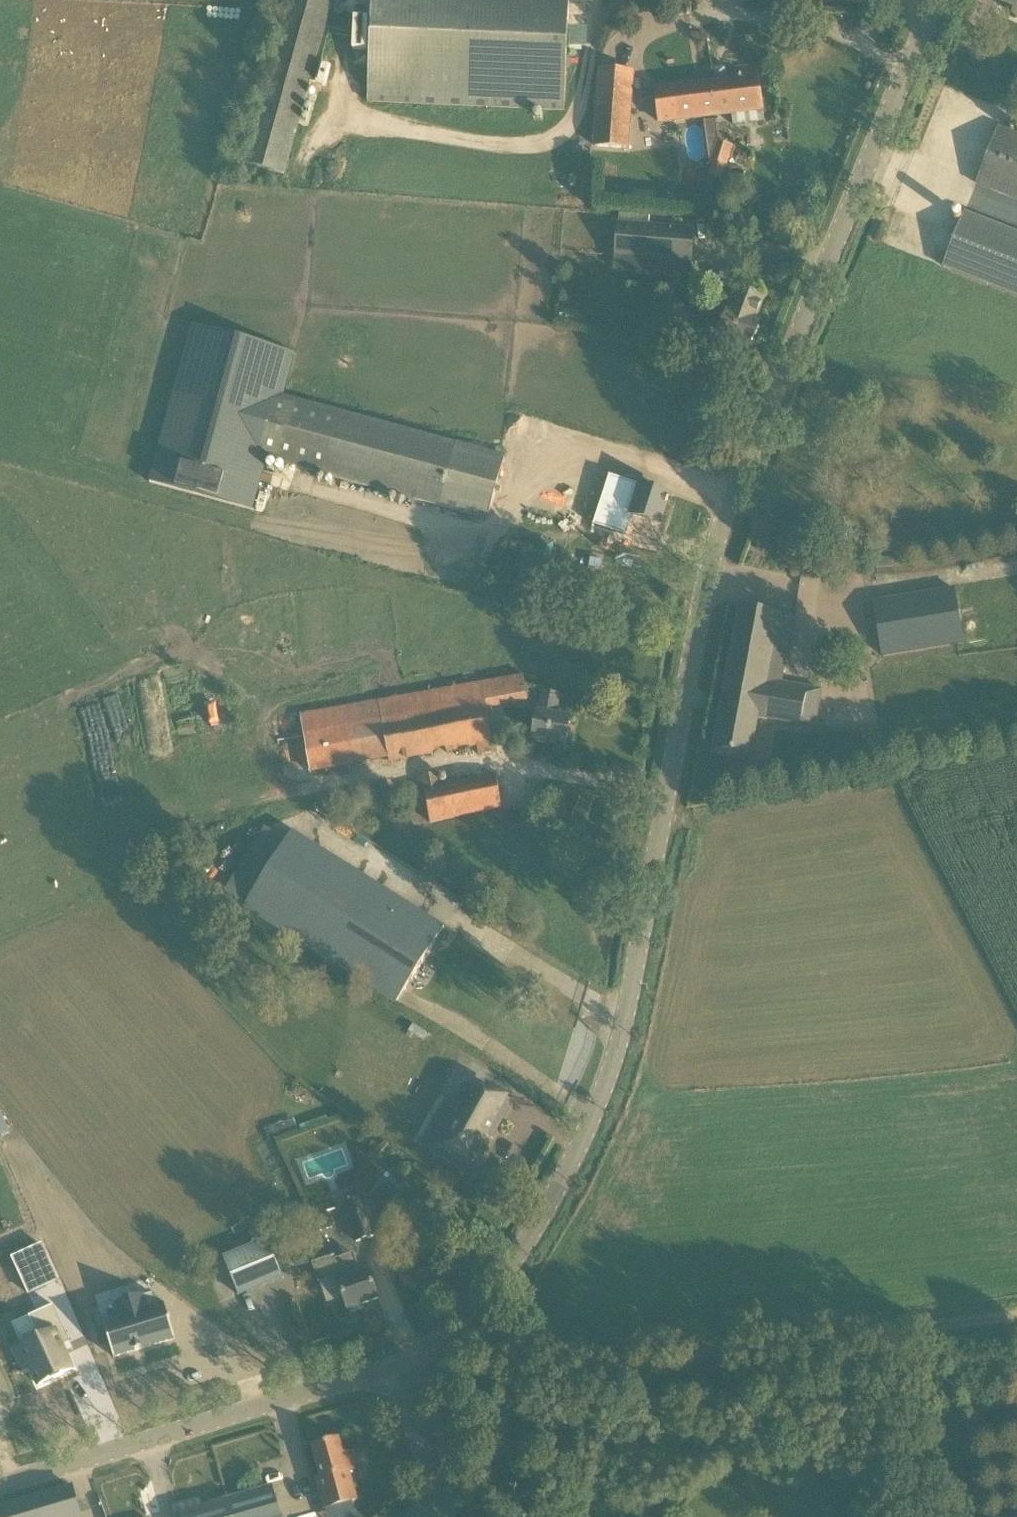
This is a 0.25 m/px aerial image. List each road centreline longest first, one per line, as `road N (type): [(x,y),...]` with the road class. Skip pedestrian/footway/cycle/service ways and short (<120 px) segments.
road 1 (unclassified): [(383,1371),(468,1311),(575,1165),(624,1027),(686,621),(708,546),(865,175),(927,0)]
road 2 (track): [(468,1311),(531,1360),(640,1366),(908,1330),(1016,1326)]
road 3 (unclassified): [(0,1493),(383,1371)]
road 4 (unclassified): [(438,1516),(383,1371)]

